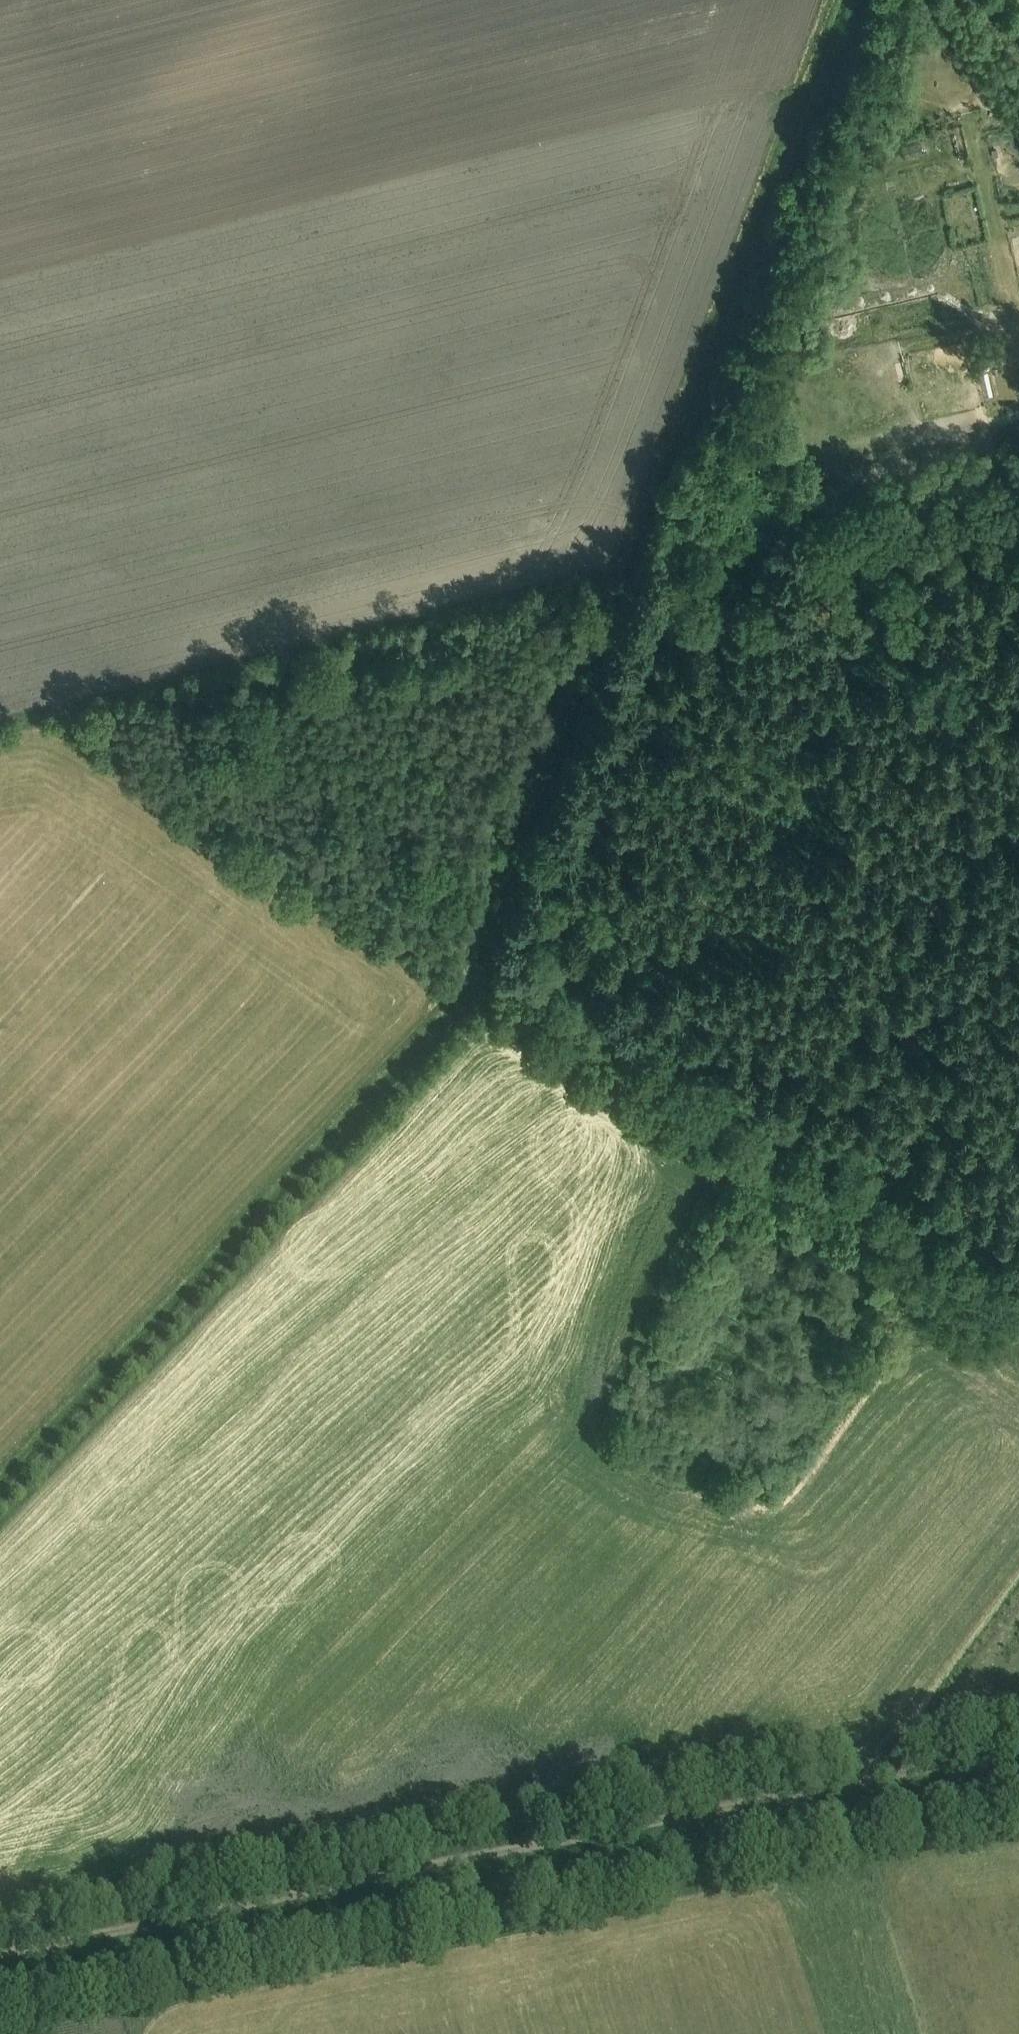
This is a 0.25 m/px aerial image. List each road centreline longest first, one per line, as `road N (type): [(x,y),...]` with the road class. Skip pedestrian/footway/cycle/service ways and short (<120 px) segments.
road 1 (track): [(0,1505),(492,987),(460,971),(625,561),(830,0)]
road 2 (track): [(0,1953),(1018,1751)]

